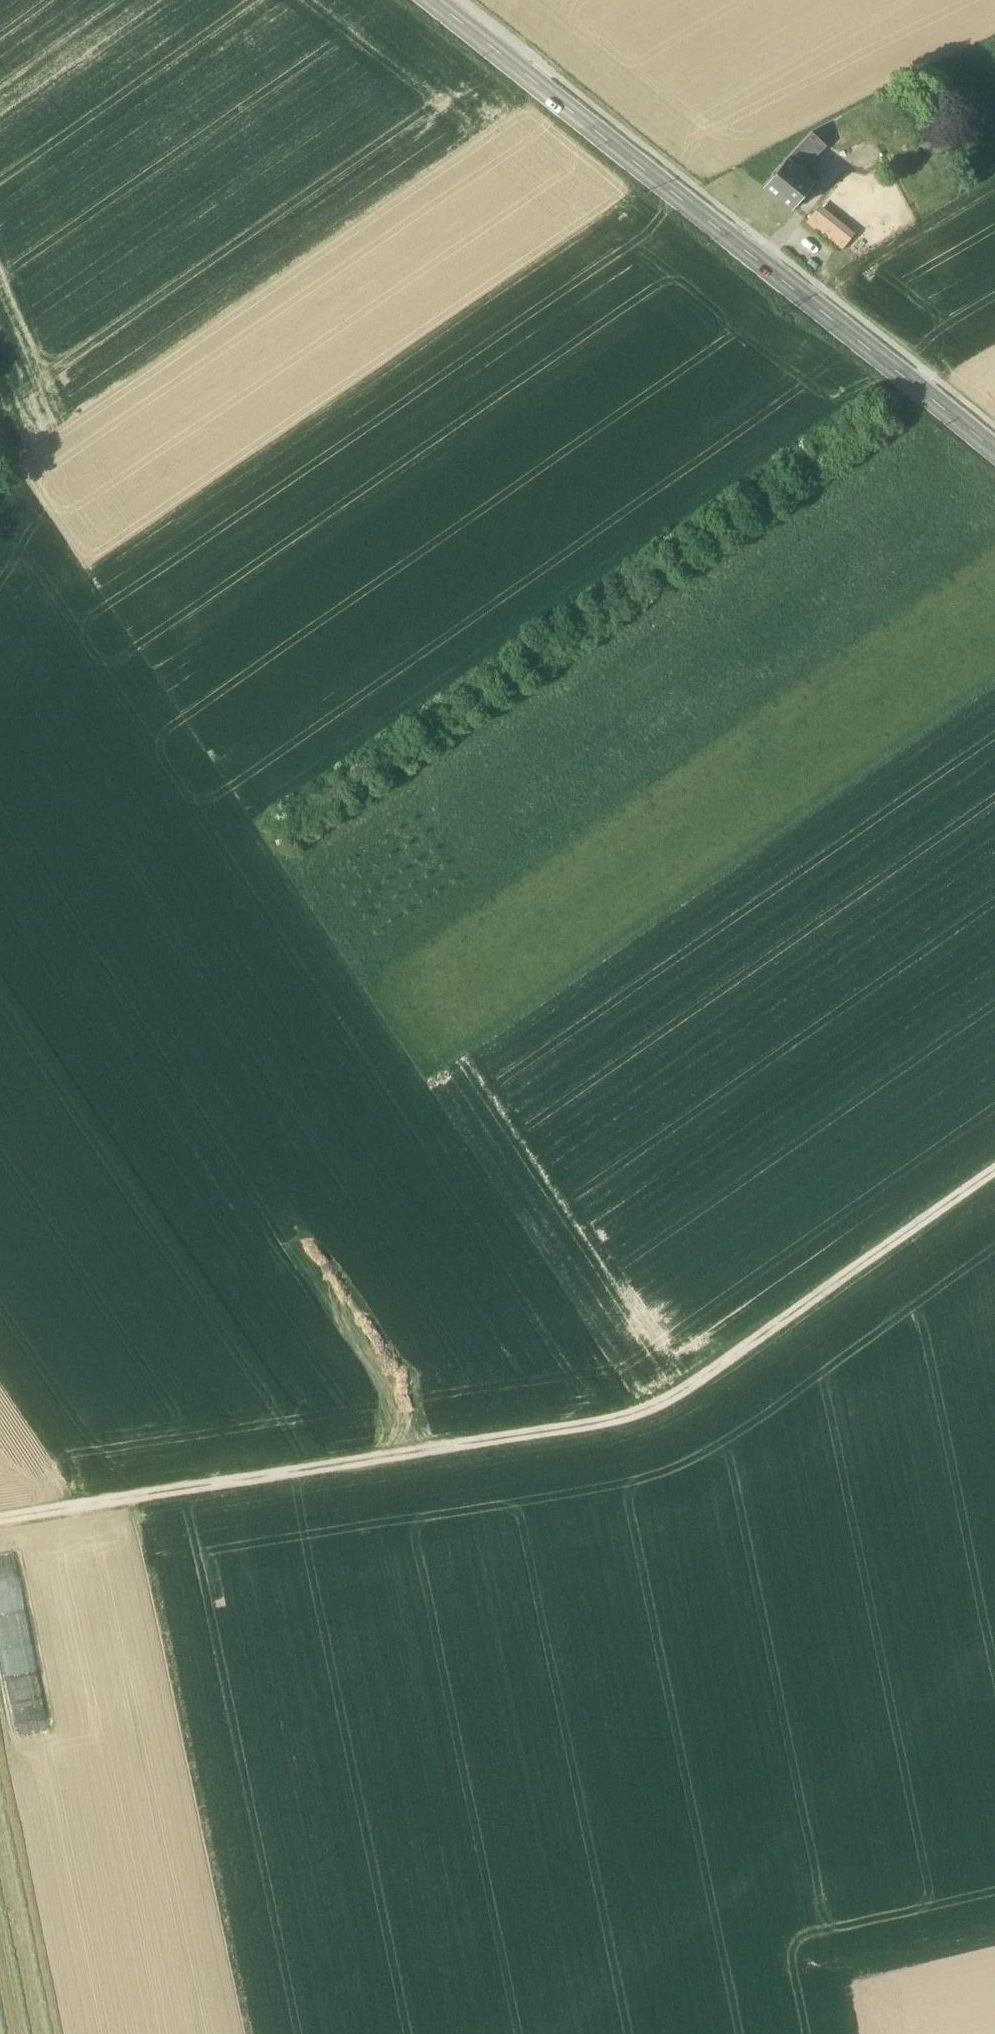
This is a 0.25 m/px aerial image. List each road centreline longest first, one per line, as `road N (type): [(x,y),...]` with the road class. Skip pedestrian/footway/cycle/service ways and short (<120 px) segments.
road 1 (track): [(0,1522),(642,1412),(994,1171)]
road 2 (secondary): [(994,456),(429,0)]

